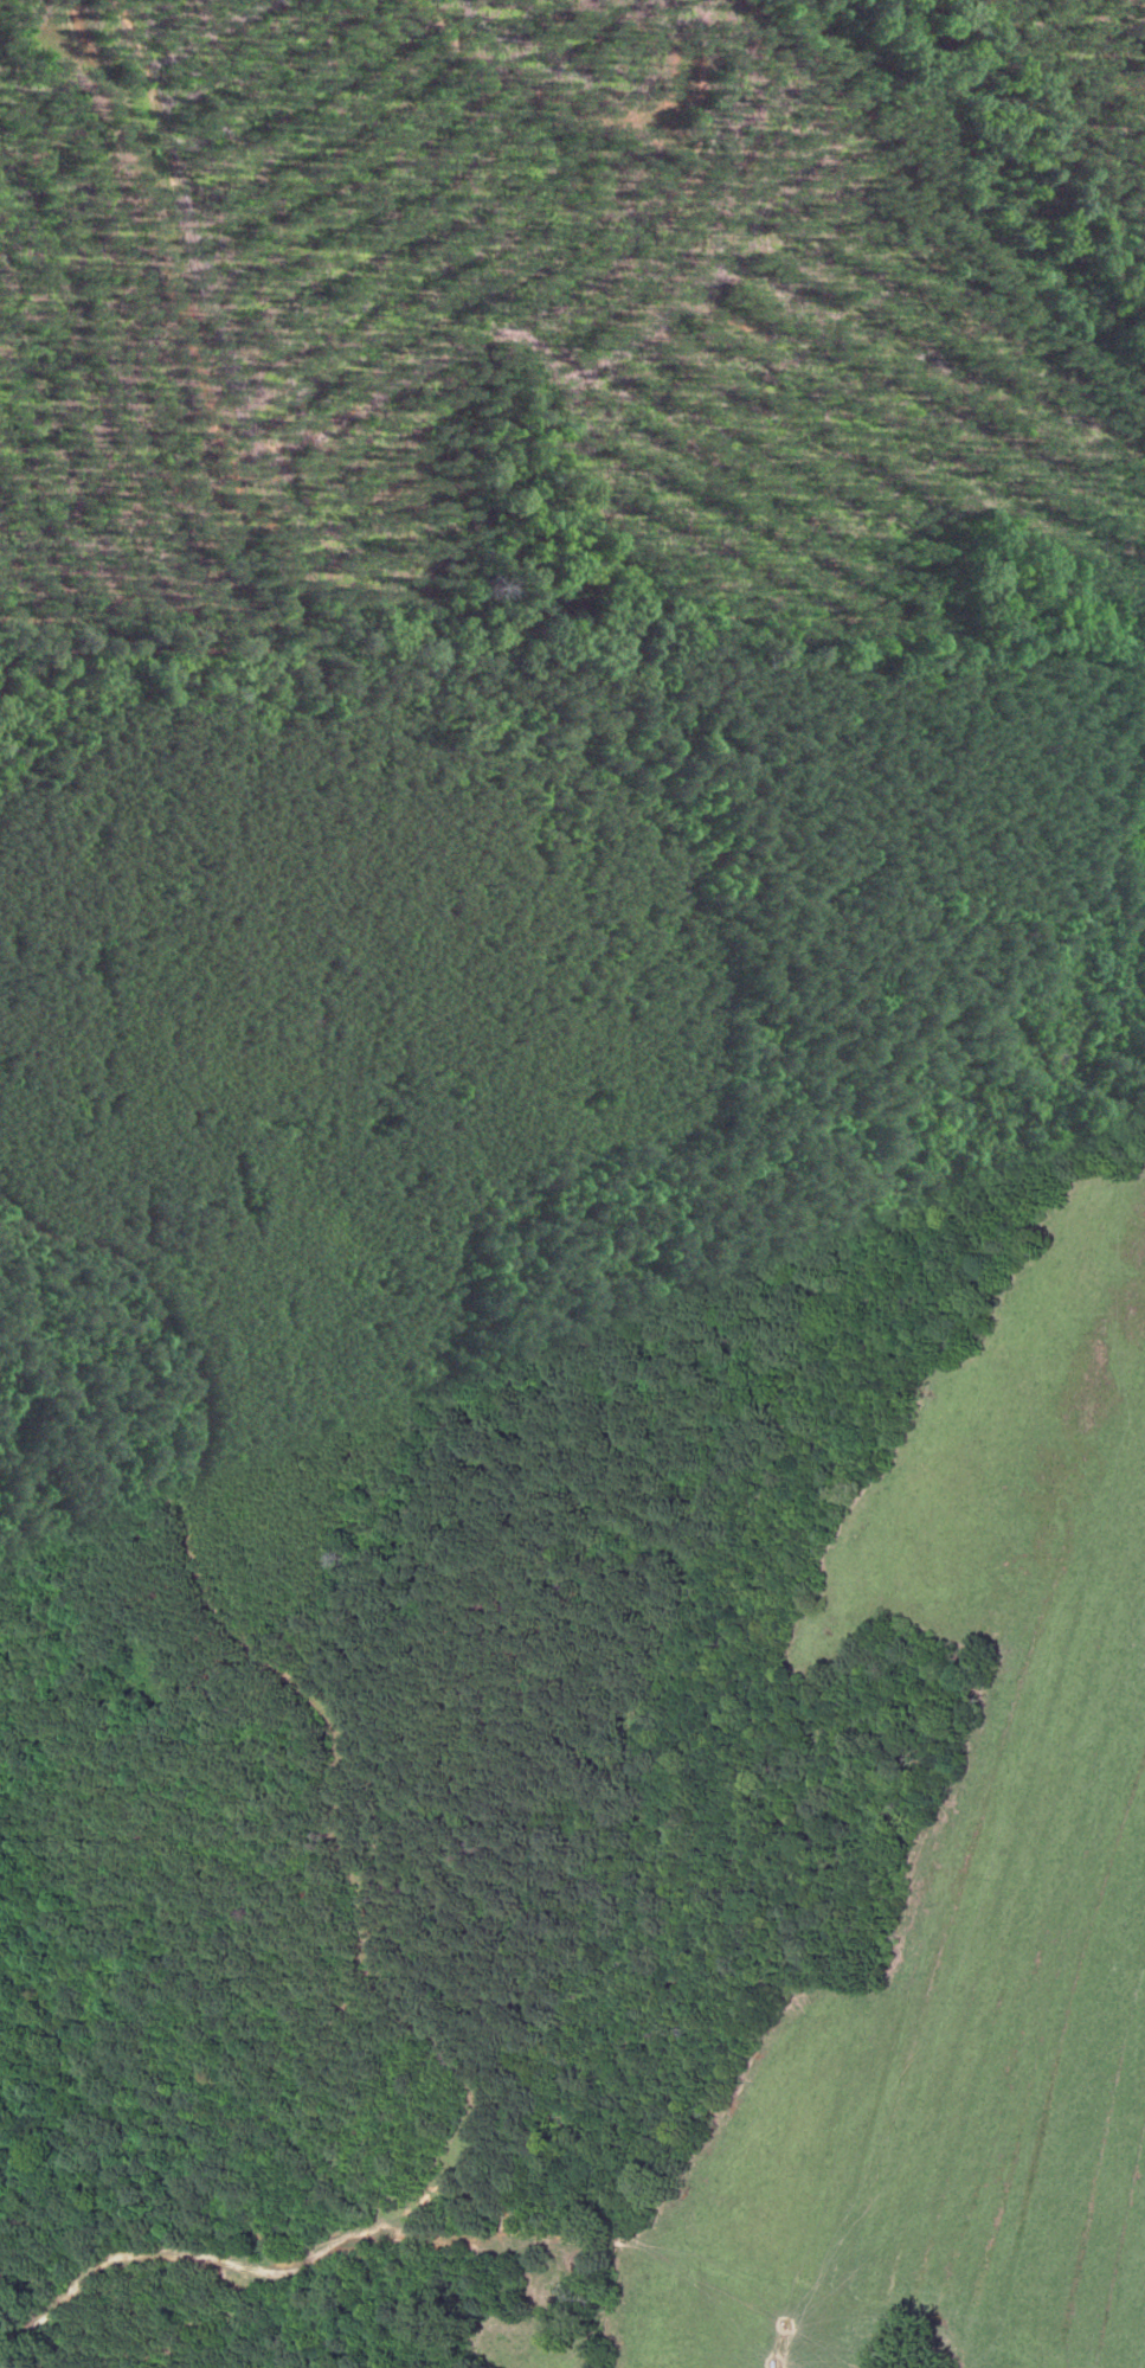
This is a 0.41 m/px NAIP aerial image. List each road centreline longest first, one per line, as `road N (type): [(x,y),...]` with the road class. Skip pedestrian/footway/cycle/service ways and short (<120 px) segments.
road 1 (residential): [(593,2246),(372,2246),(256,2314),(84,2327),(36,2367)]

